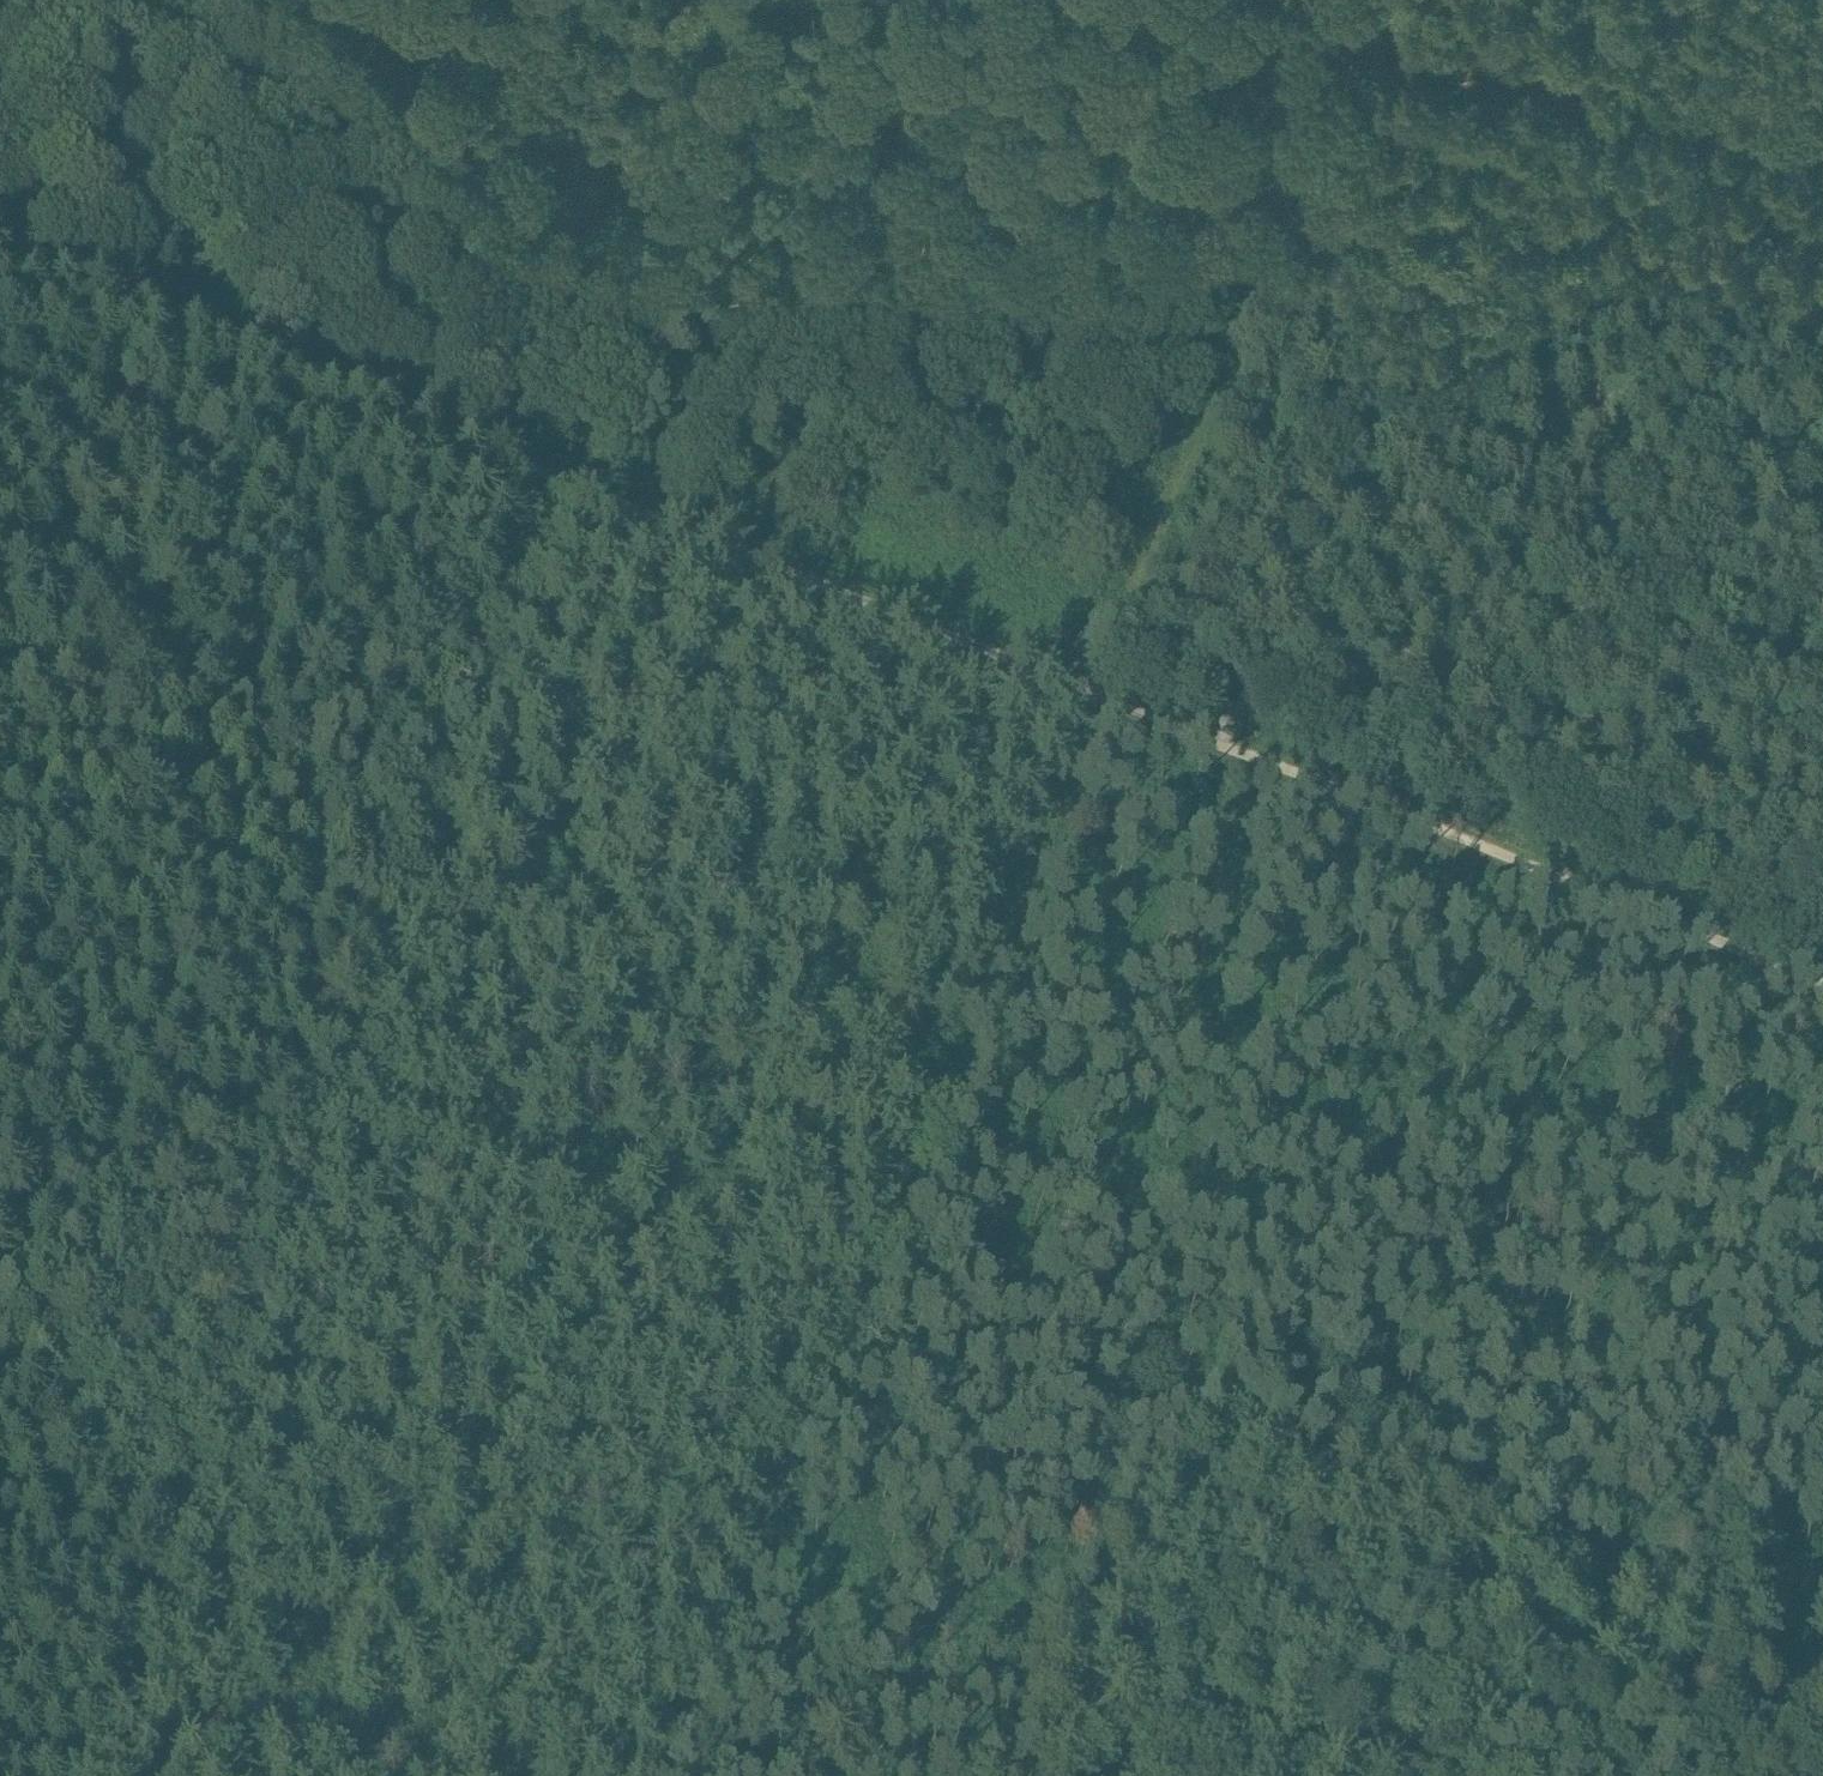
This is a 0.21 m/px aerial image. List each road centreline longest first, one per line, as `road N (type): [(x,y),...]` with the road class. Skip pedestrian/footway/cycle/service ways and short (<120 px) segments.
road 1 (track): [(1129,697),(422,422),(0,242)]
road 2 (track): [(1129,697),(1405,0)]
road 3 (track): [(1822,966),(1129,697)]

